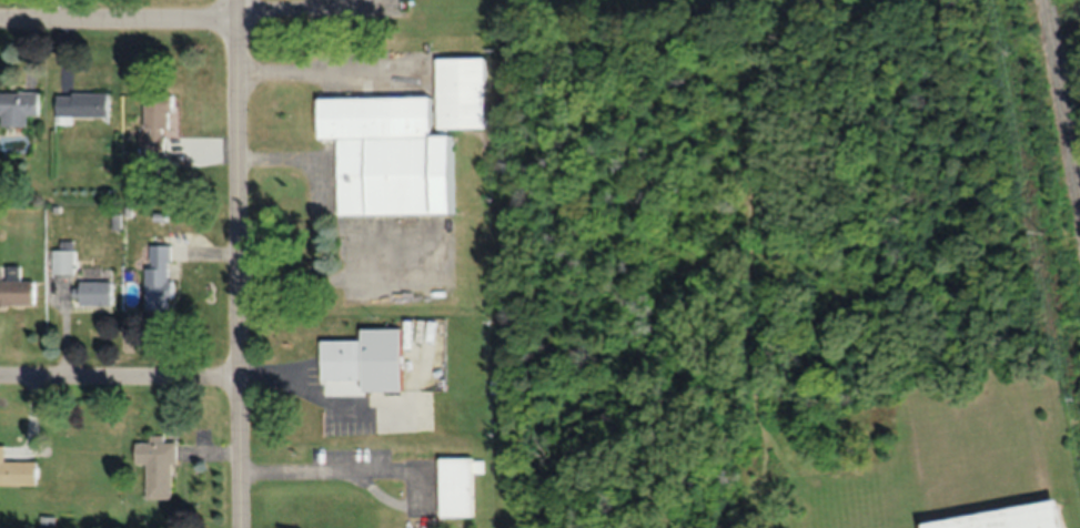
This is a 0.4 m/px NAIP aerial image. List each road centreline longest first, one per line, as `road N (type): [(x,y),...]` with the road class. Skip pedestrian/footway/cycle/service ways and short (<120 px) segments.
road 1 (tertiary): [(240,527),(237,0)]
road 2 (residential): [(0,383),(240,385)]
road 3 (residential): [(0,22),(238,22)]

